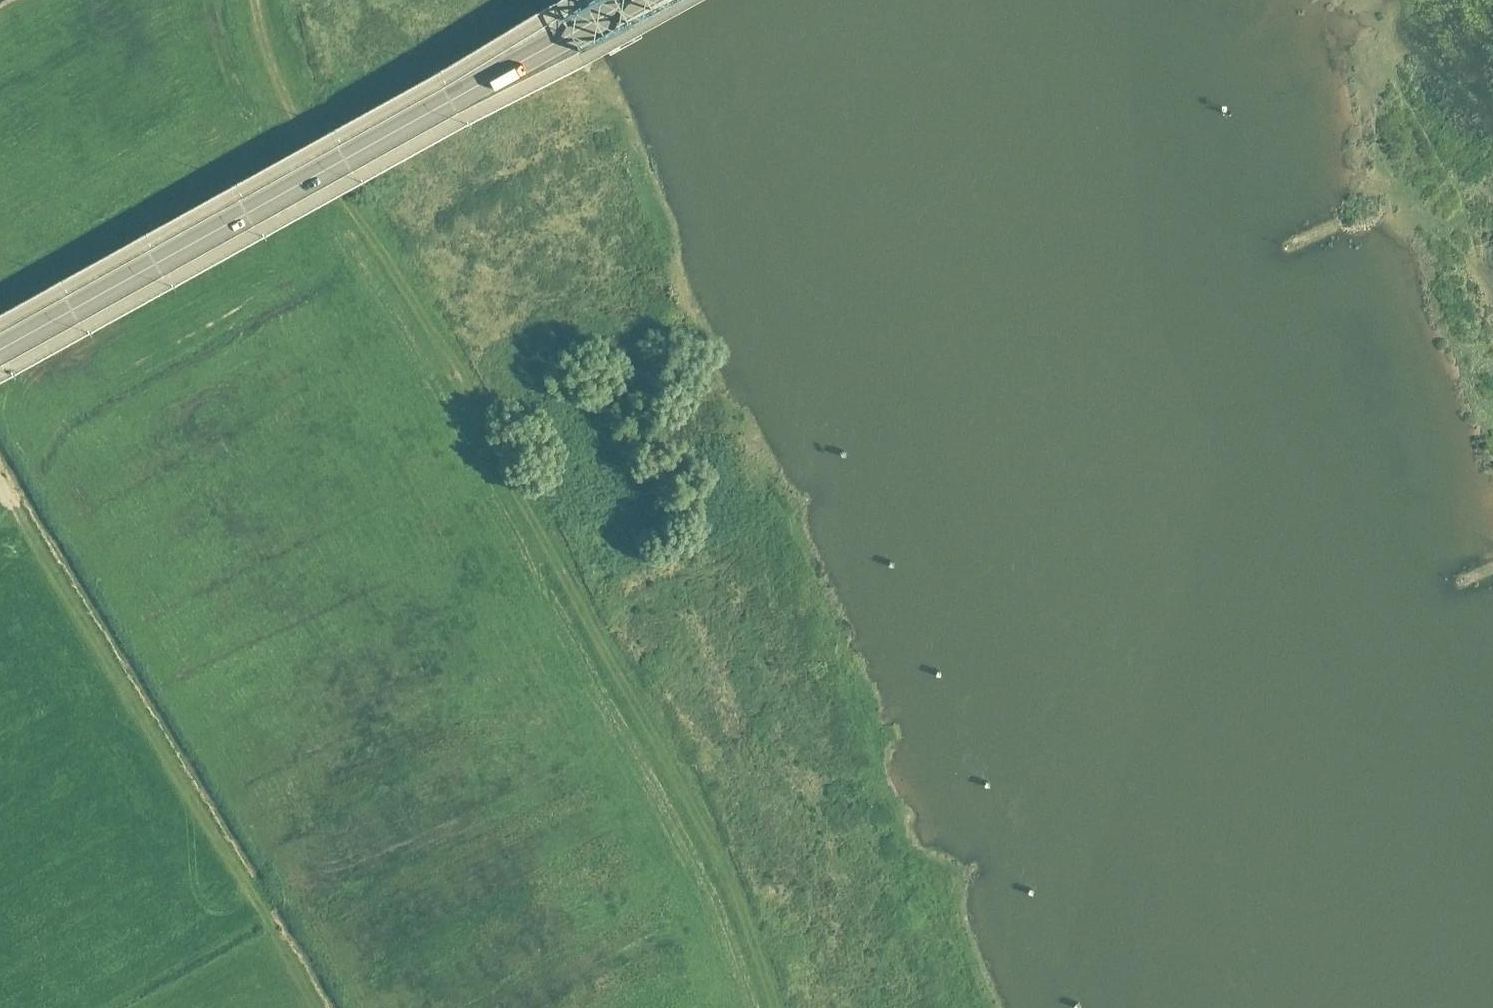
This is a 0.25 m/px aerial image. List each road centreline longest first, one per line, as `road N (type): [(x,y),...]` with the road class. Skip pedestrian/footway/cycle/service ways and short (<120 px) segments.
road 1 (secondary): [(0,349),(630,0)]
road 2 (track): [(0,487),(314,1001)]

